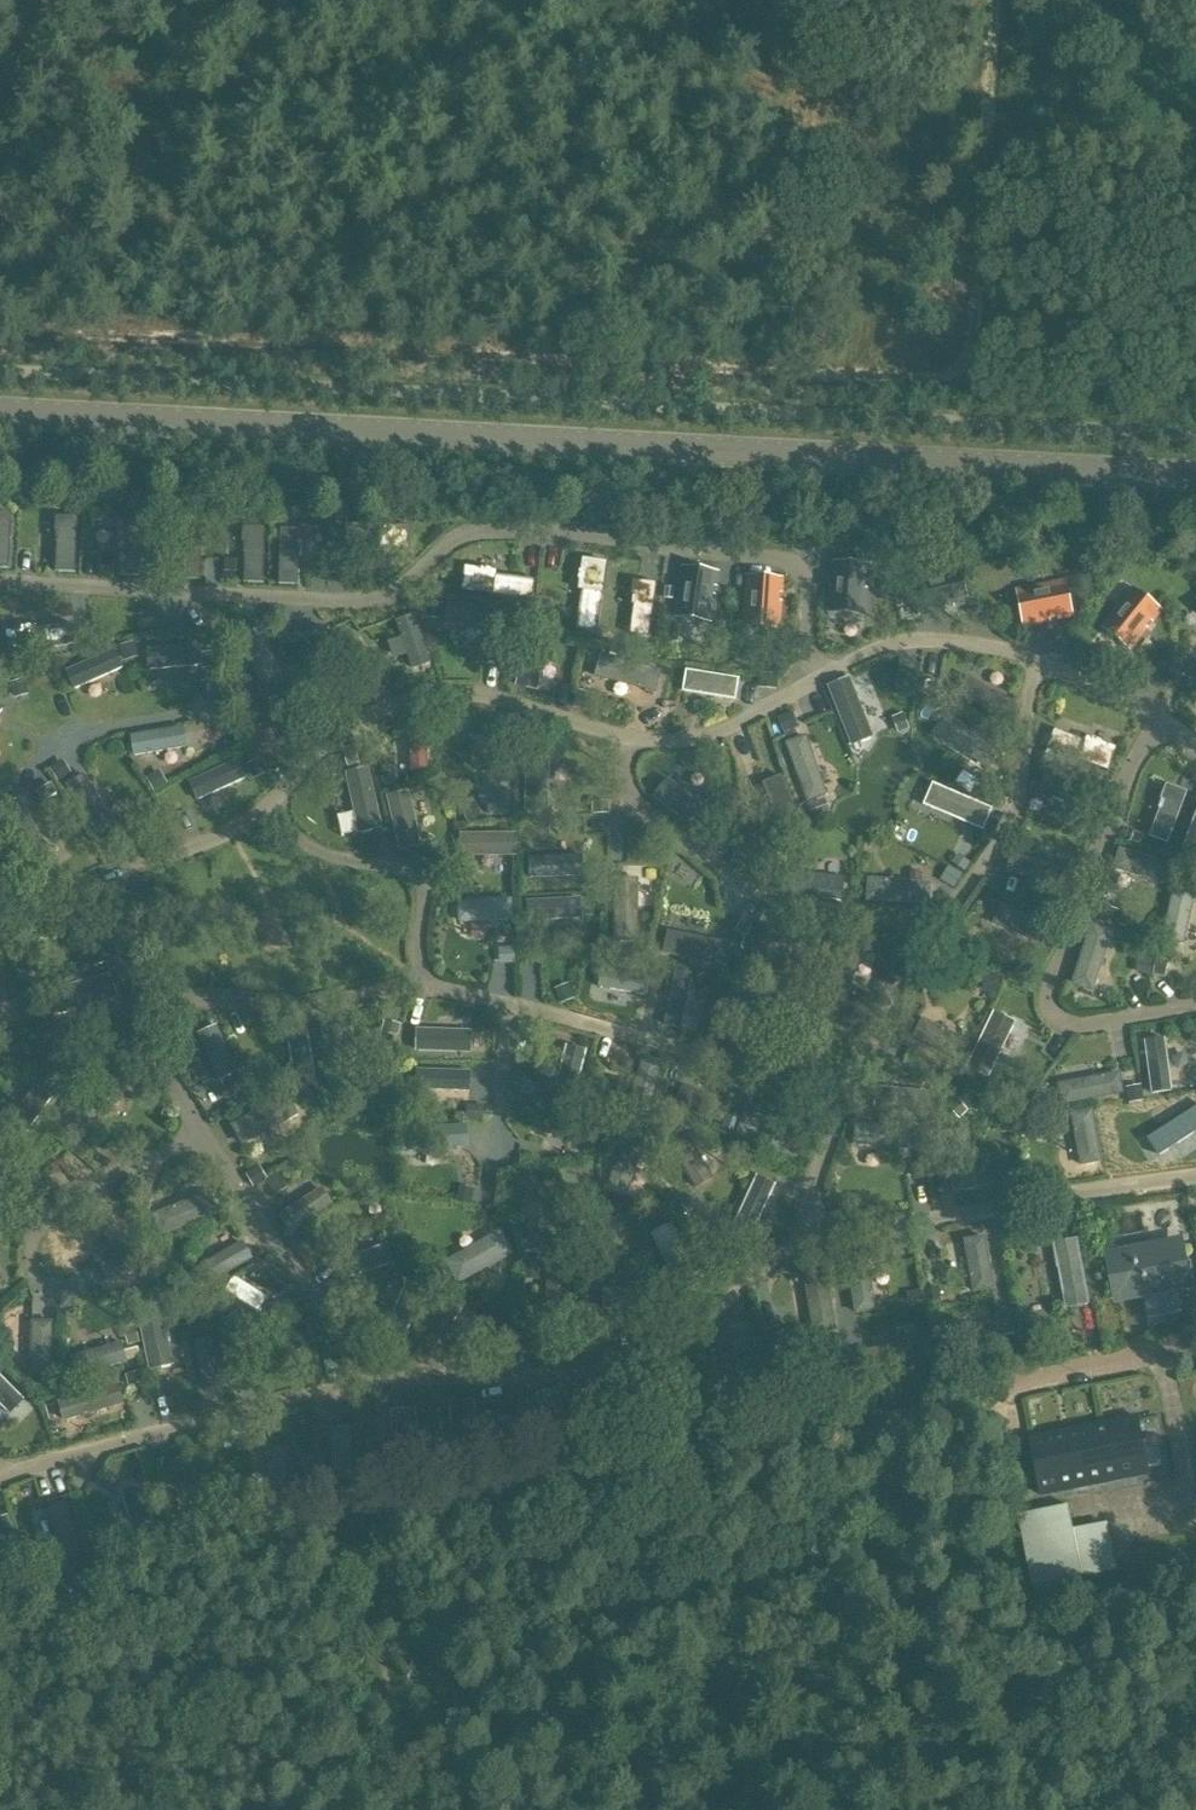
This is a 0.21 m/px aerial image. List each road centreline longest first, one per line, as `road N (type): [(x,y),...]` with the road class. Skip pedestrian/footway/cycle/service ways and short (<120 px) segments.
road 1 (track): [(909,0),(911,188),(890,317),(863,337),(651,340),(0,314)]
road 2 (primary): [(1195,477),(0,413)]
road 3 (track): [(373,1535),(989,1388)]
road 4 (track): [(373,1535),(366,1606),(426,1809)]
road 5 (residential): [(989,1388),(1195,1345)]
road 6 (track): [(916,1809),(962,1787),(1029,1809)]

